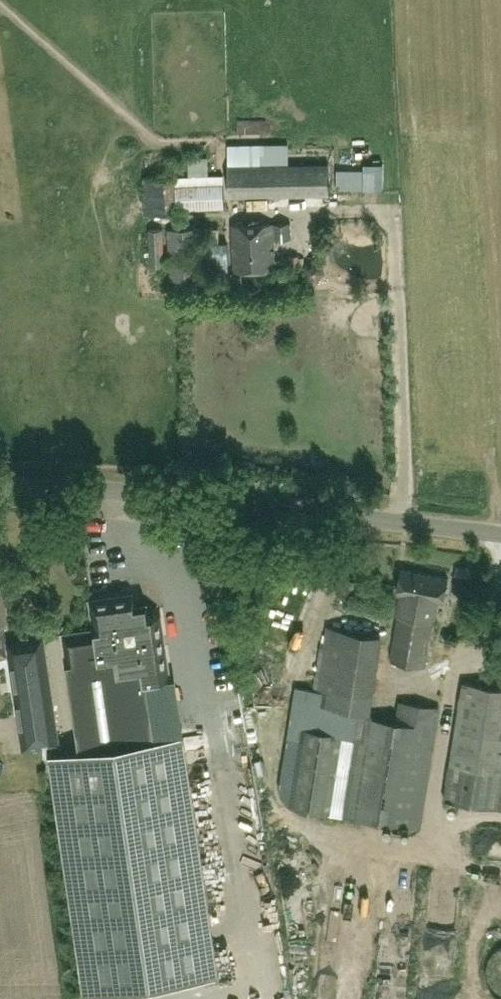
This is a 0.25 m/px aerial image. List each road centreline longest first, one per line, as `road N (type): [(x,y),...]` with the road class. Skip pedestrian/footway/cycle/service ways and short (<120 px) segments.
road 1 (unclassified): [(500,535),(145,492),(0,485)]

